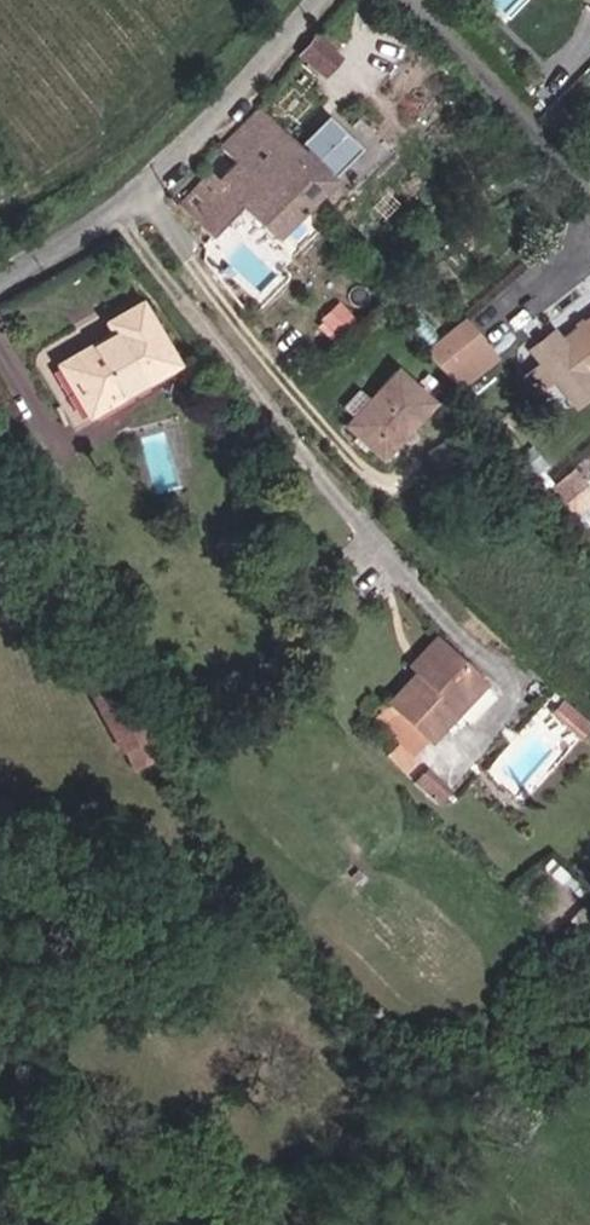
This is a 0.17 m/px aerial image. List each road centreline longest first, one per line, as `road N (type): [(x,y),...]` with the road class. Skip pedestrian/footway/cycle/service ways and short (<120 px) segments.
road 1 (unclassified): [(302,0),(259,56),(132,182),(0,273)]

